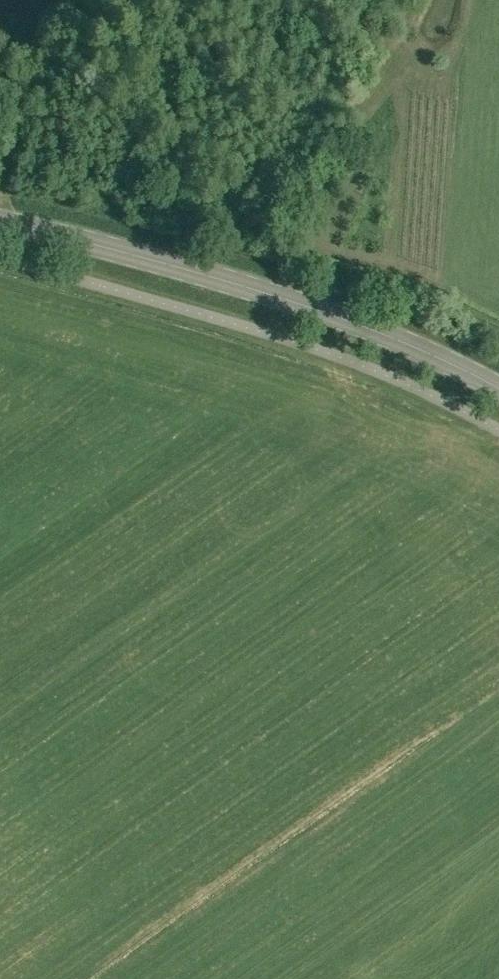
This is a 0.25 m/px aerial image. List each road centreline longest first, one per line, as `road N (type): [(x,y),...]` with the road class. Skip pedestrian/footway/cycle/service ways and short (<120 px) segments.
road 1 (primary): [(498,383),(388,330),(0,223)]

